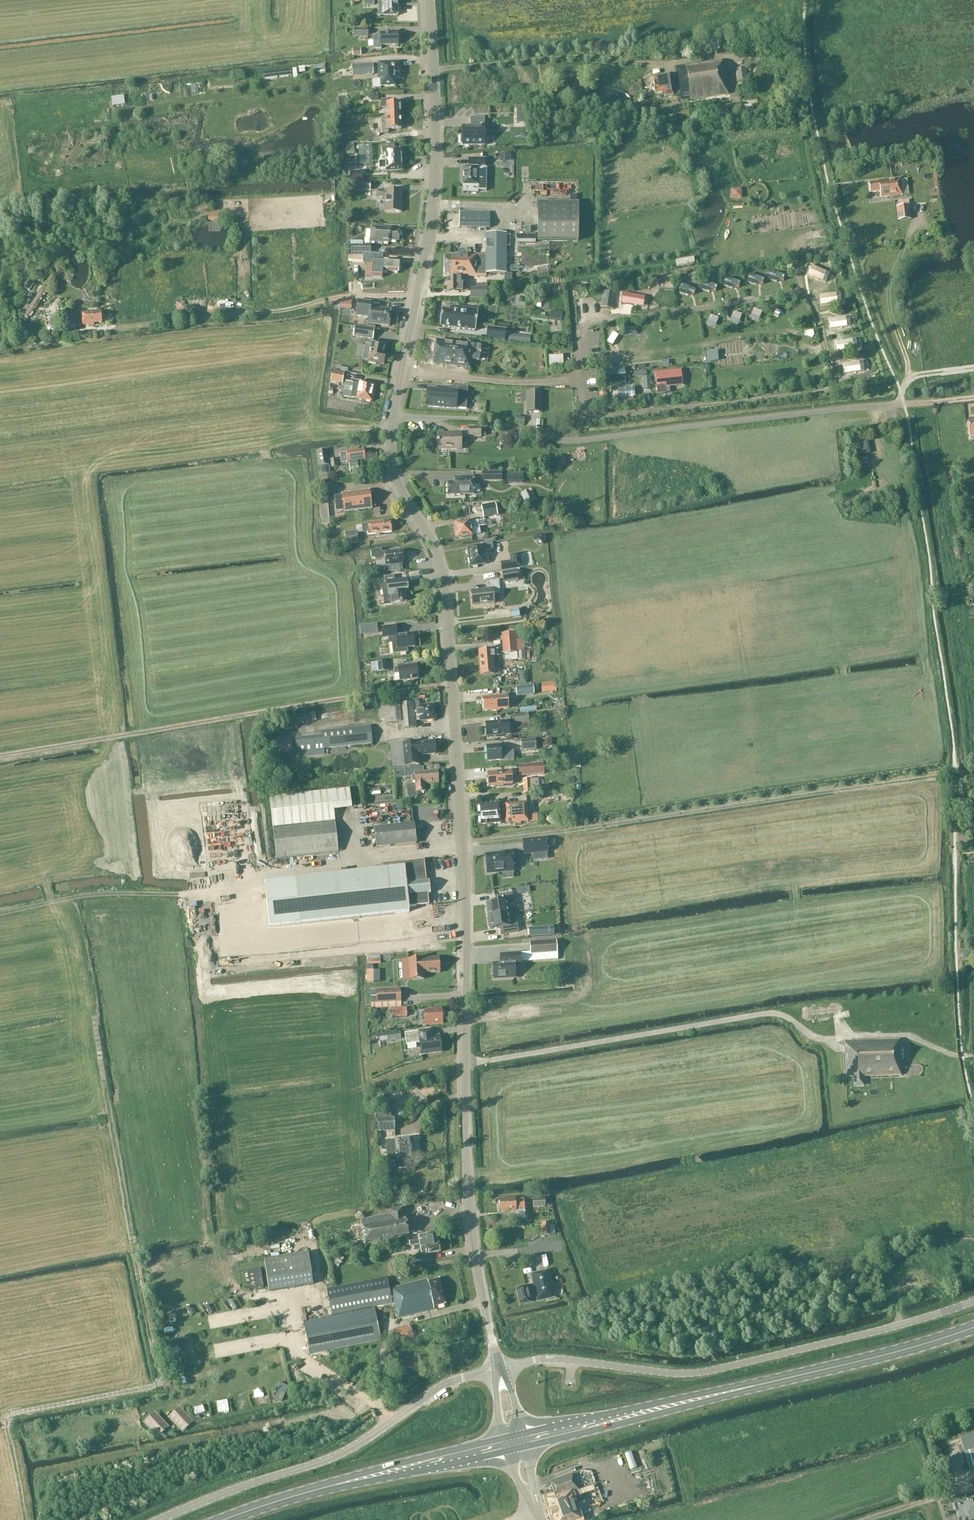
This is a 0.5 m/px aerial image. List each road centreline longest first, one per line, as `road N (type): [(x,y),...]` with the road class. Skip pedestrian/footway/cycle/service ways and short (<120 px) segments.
road 1 (tertiary): [(499,1369),(471,1219),(464,877),(445,583),(434,543),(388,452),(435,196),(428,0)]
road 2 (unclassified): [(499,1369),(550,1358),(706,1371),(973,1301)]
road 3 (track): [(0,757),(452,685)]
road 4 (unclassified): [(160,1519),(328,1460),(442,1387),(499,1369)]
road 5 (track): [(106,330),(357,296),(418,298)]
road 6 (primary): [(752,1387),(523,1434)]
road 7 (primary): [(526,1446),(752,1387)]
road 8 (primary): [(752,1387),(973,1327)]
road 9 (track): [(0,913),(99,894),(183,895)]
road 10 (primary): [(329,1487),(506,1451)]
road 11 (primary): [(503,1439),(329,1487)]

